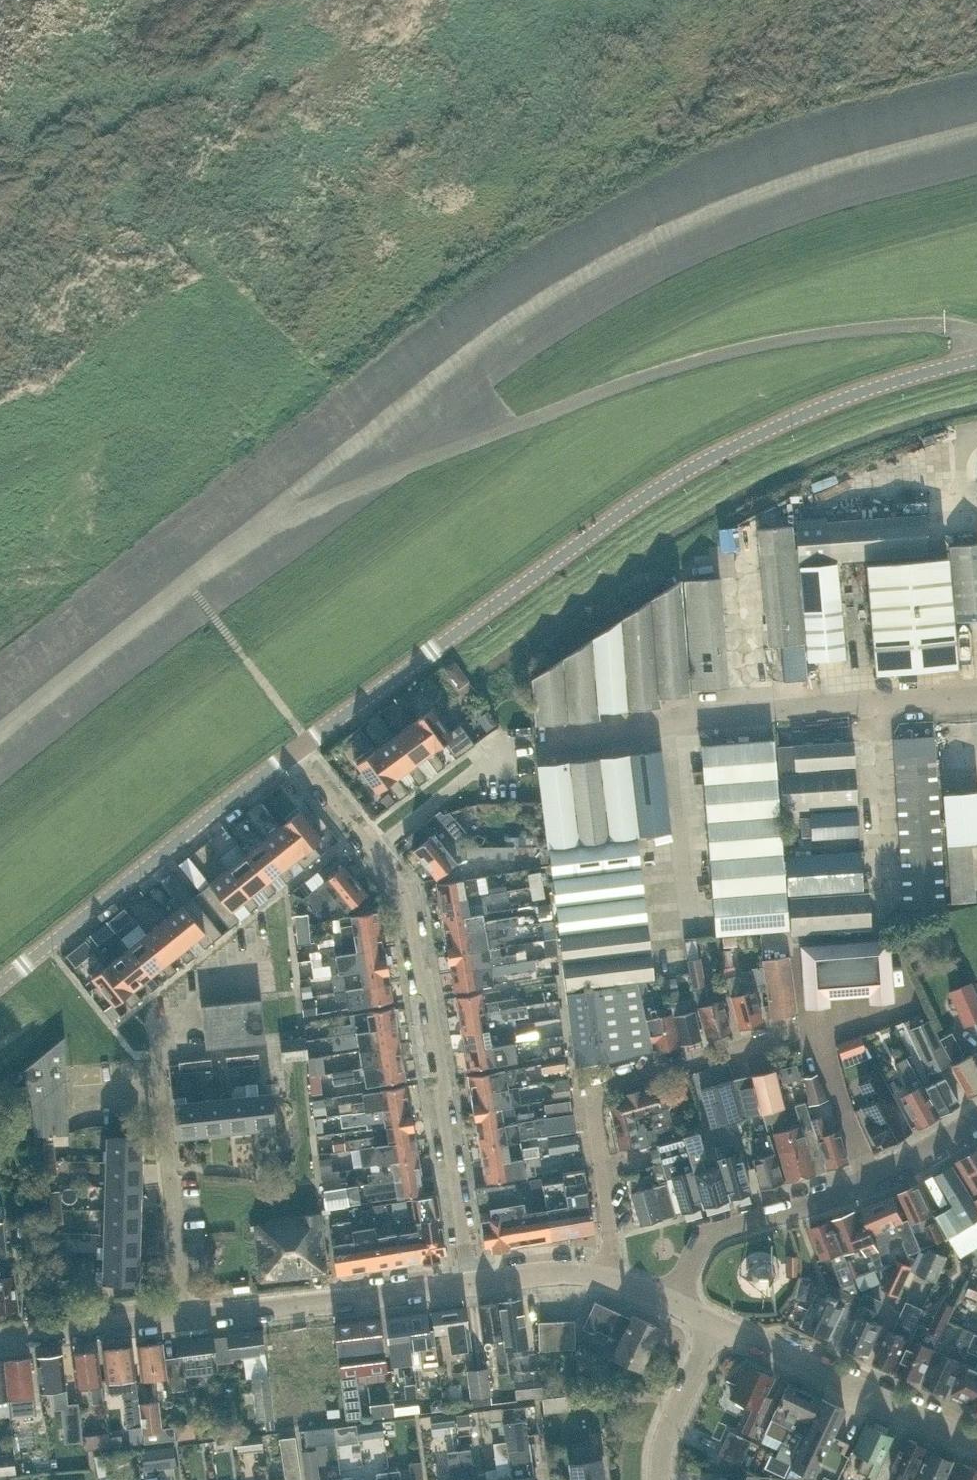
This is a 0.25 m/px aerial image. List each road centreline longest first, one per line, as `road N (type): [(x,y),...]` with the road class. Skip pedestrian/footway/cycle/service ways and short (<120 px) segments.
road 1 (unclassified): [(298,750),(641,499),(713,456),(836,401),(976,358)]
road 2 (residential): [(470,1285),(406,887),(298,750)]
road 3 (residential): [(548,739),(976,696)]
road 4 (residential): [(186,1318),(161,1090),(162,1031),(263,946)]
road 5 (unclassified): [(0,985),(298,750)]
road 6 (residential): [(602,1277),(617,1228),(592,1083),(768,1041)]
road 7 (residential): [(674,1296),(708,1230),(856,1183),(976,1116)]
road 8 (tertiary): [(976,1441),(716,1319)]
road 9 (tertiary): [(186,1318),(470,1285)]
road 10 (tertiary): [(0,1340),(186,1318)]
road 11 (residential): [(661,1479),(665,1429),(716,1319)]

